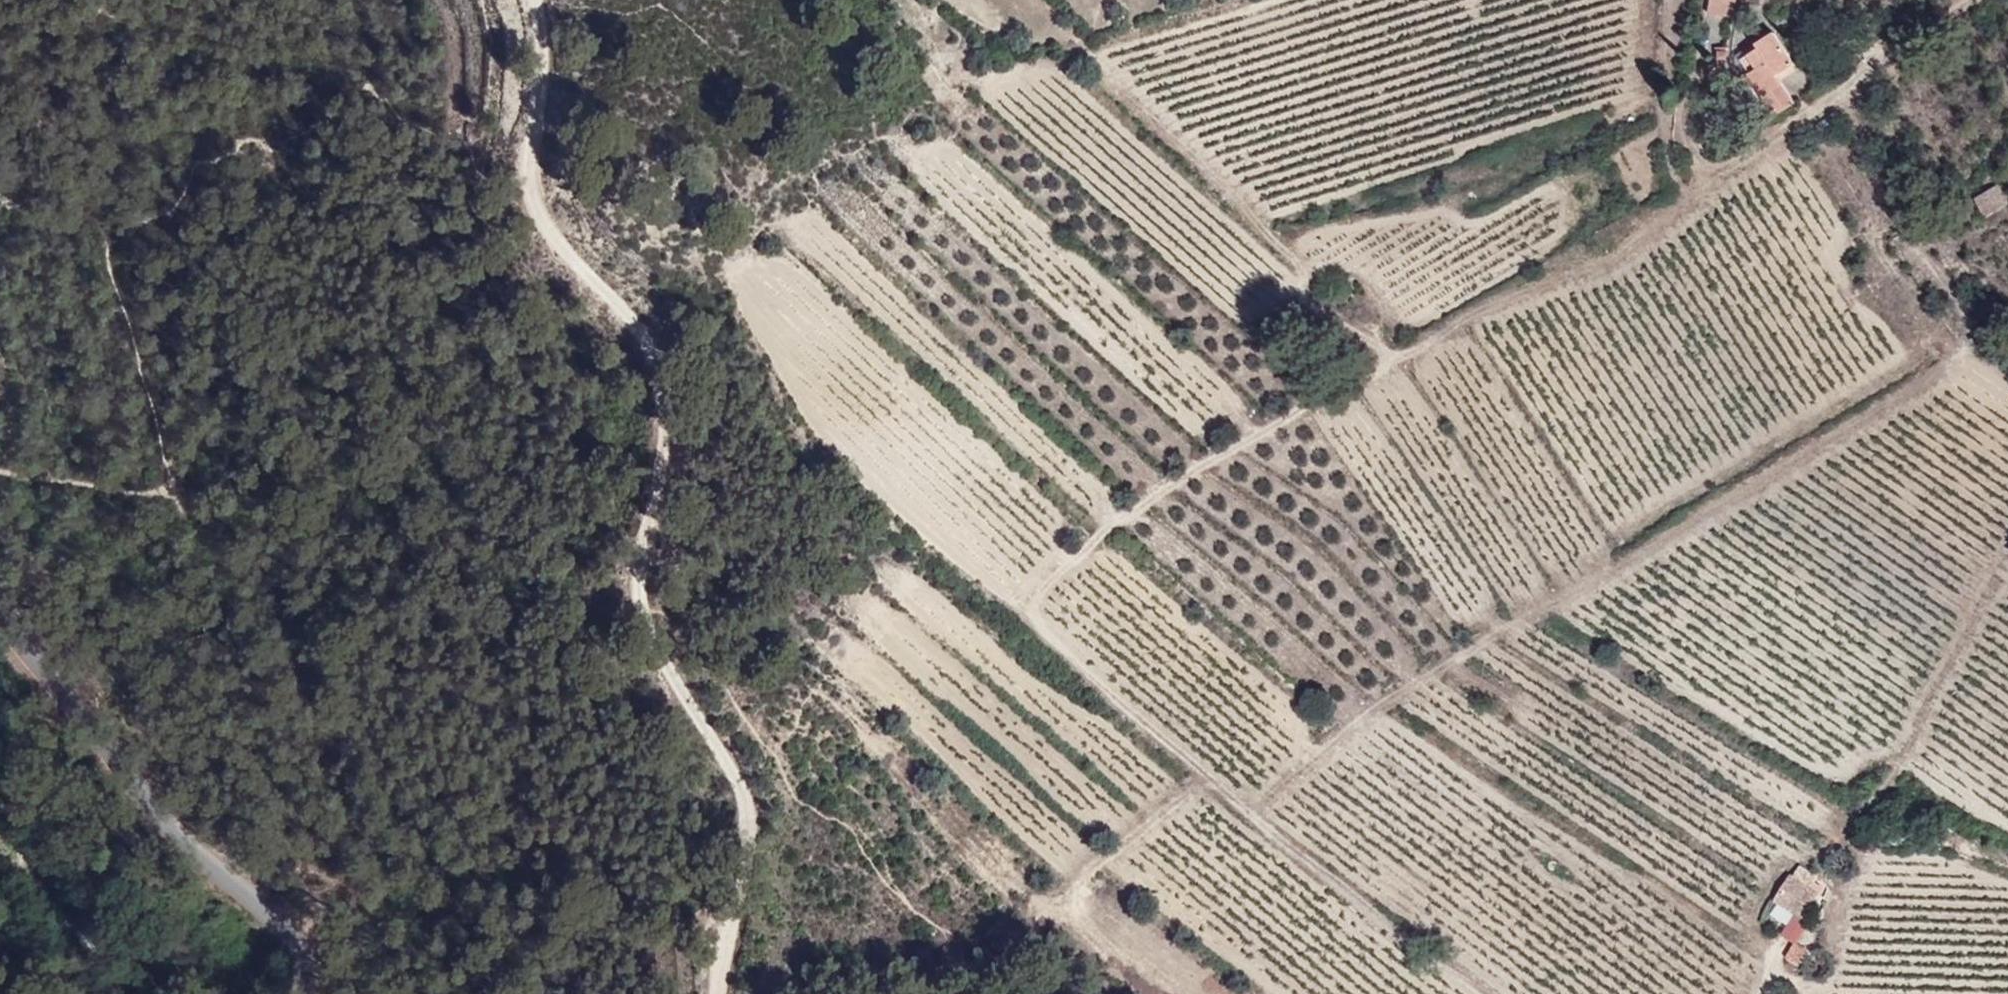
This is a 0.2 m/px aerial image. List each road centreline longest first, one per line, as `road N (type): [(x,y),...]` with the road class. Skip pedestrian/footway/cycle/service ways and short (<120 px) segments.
road 1 (unclassified): [(719,993),(752,827),(741,784),(670,670),(642,603),(637,561),(659,483),(665,392),(648,339),(541,217),(531,175),(546,61),(539,0)]
road 2 (unclassified): [(0,631),(137,810),(277,944),(290,993)]

